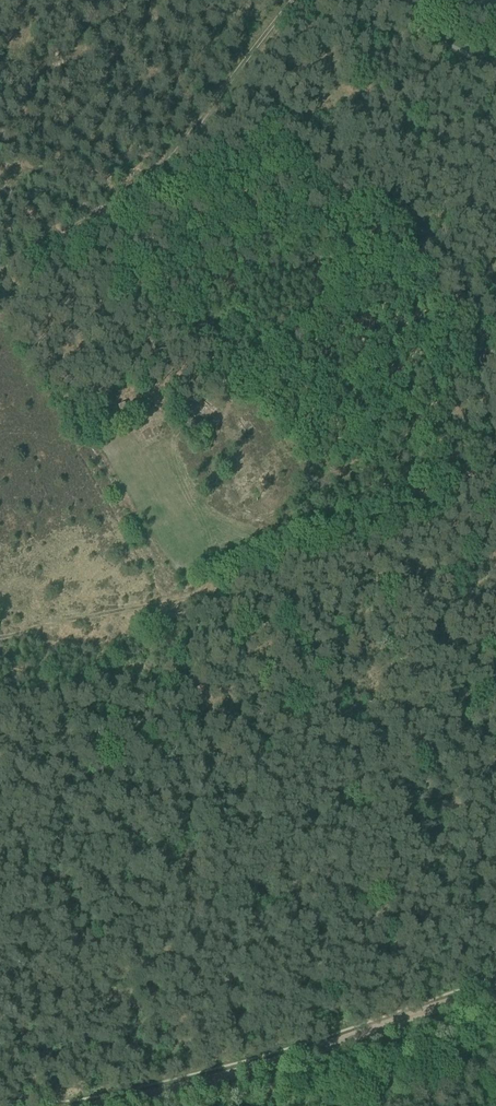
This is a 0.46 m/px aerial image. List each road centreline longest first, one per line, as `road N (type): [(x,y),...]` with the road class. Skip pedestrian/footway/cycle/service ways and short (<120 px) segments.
road 1 (track): [(92,1105),(342,1041),(495,985)]
road 2 (track): [(295,0),(168,147),(0,284)]

